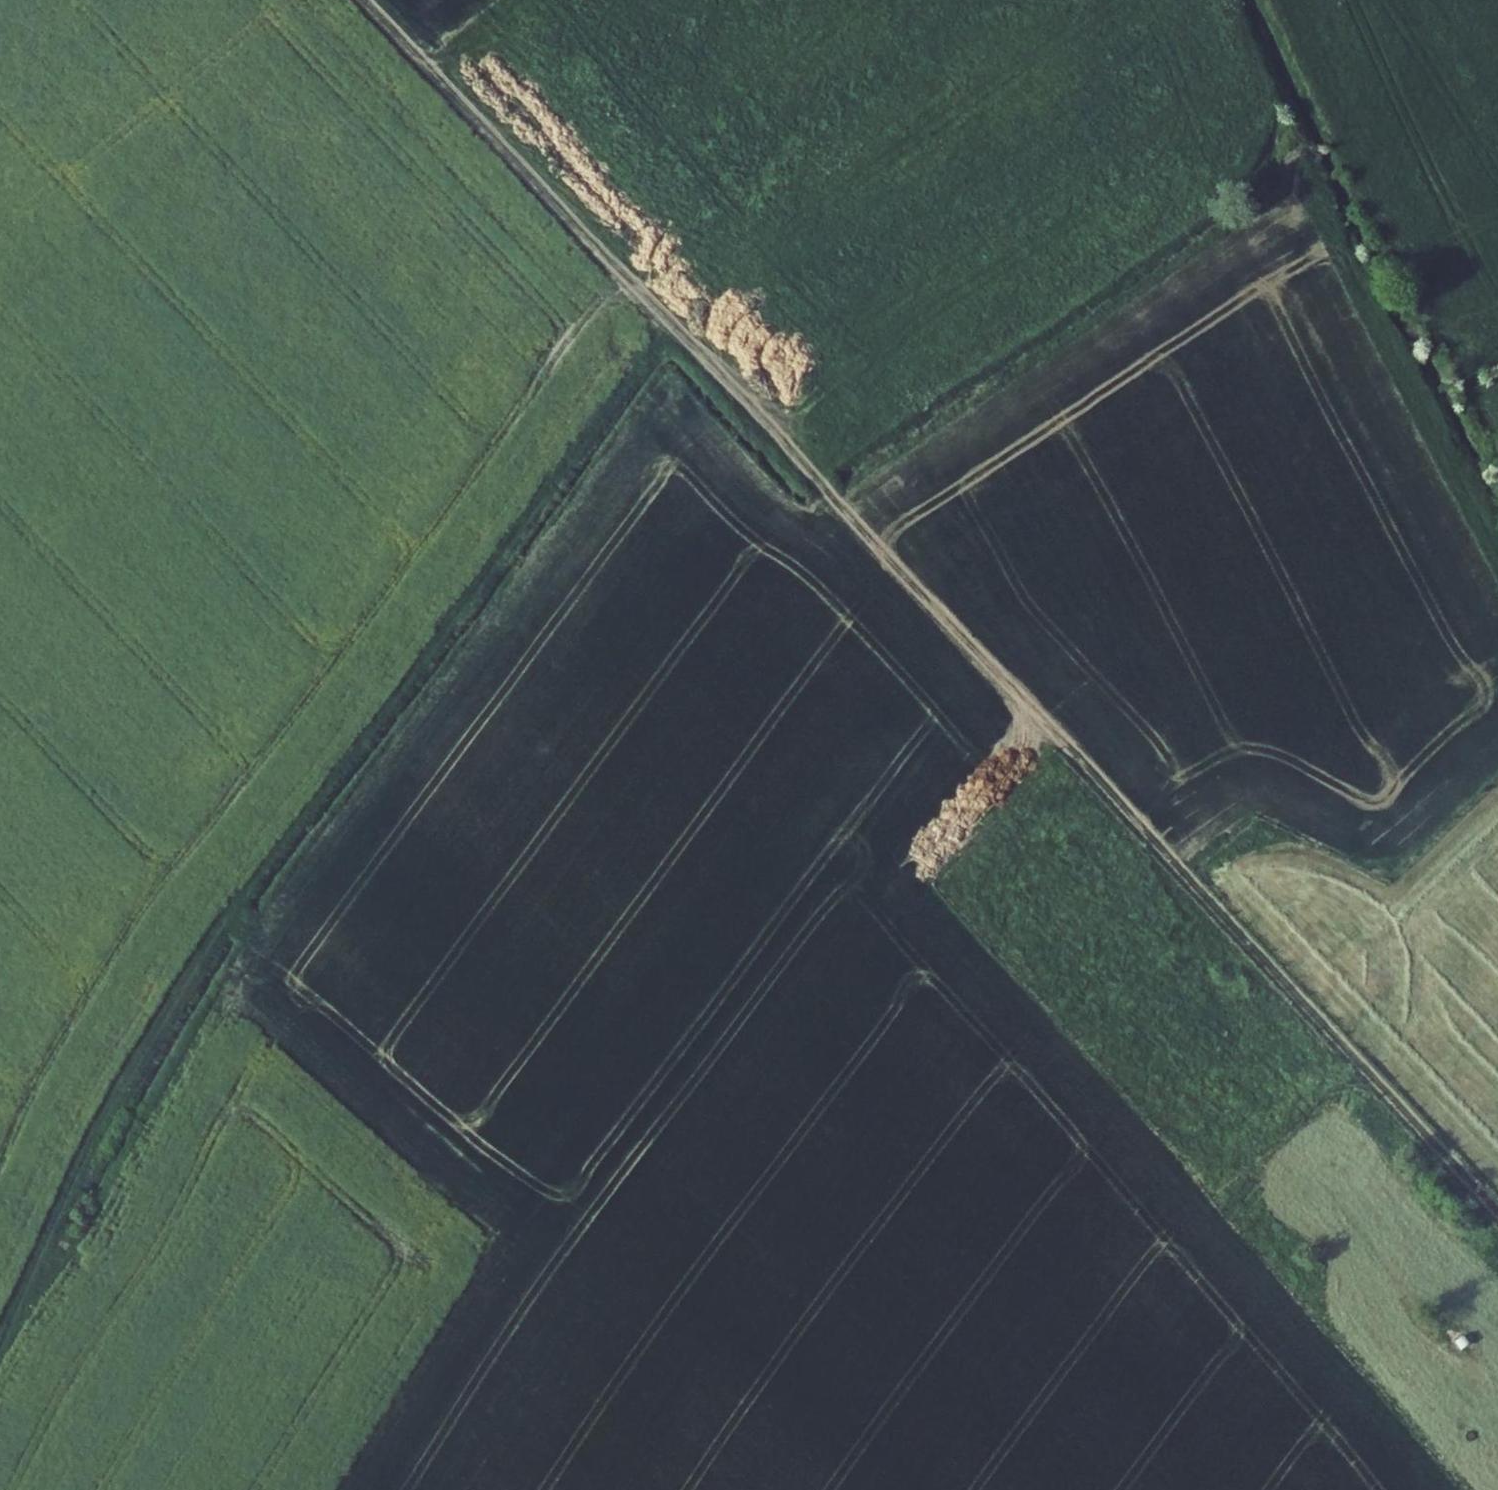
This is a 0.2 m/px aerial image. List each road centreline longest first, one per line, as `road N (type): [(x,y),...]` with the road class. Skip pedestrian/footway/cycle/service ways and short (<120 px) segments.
road 1 (track): [(1497,1214),(361,0)]
road 2 (track): [(667,331),(257,880),(0,1354)]

